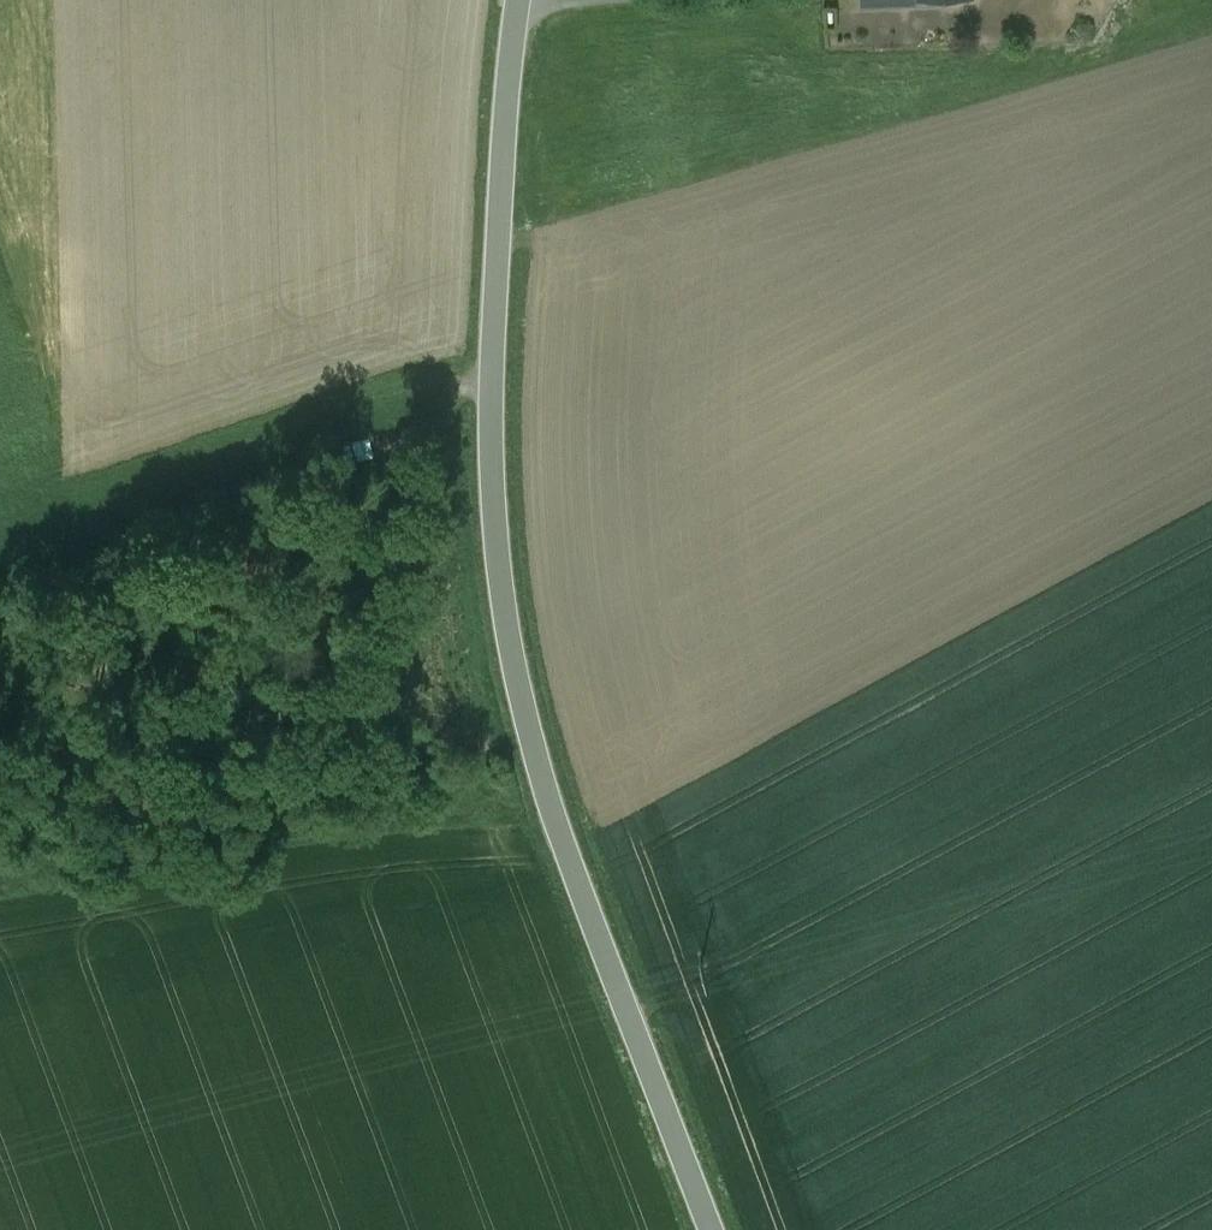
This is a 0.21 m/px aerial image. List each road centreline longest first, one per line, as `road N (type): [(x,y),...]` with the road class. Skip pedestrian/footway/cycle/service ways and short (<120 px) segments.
road 1 (tertiary): [(713,1229),(569,852),(500,597),(491,503),(498,270),(524,0)]

